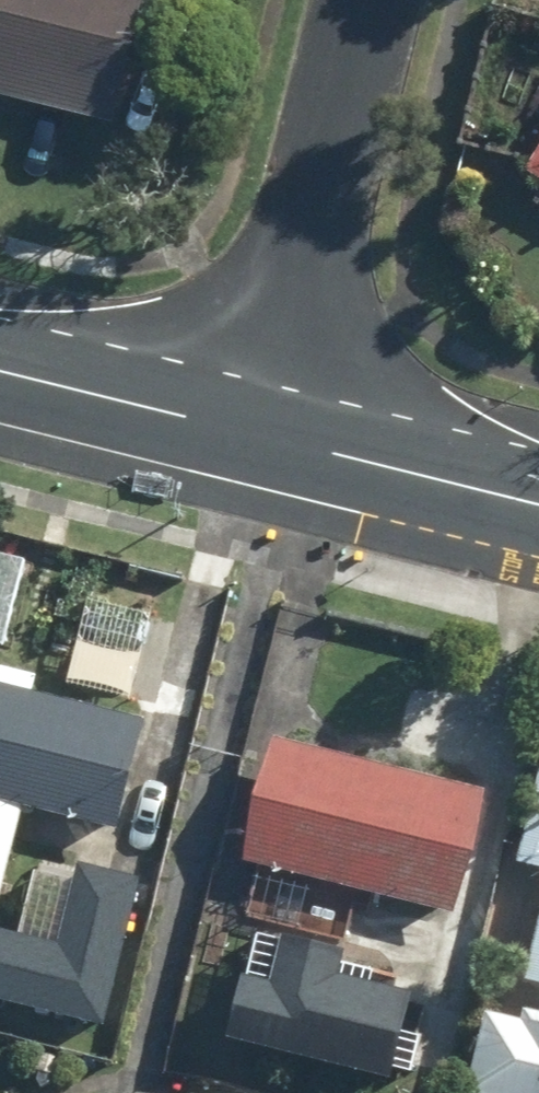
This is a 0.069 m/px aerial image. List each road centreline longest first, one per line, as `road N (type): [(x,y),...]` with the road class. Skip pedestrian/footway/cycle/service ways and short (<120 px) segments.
road 1 (residential): [(360,0),(249,434)]
road 2 (tertiary): [(249,434),(538,503)]
road 3 (tertiary): [(0,373),(249,434)]

